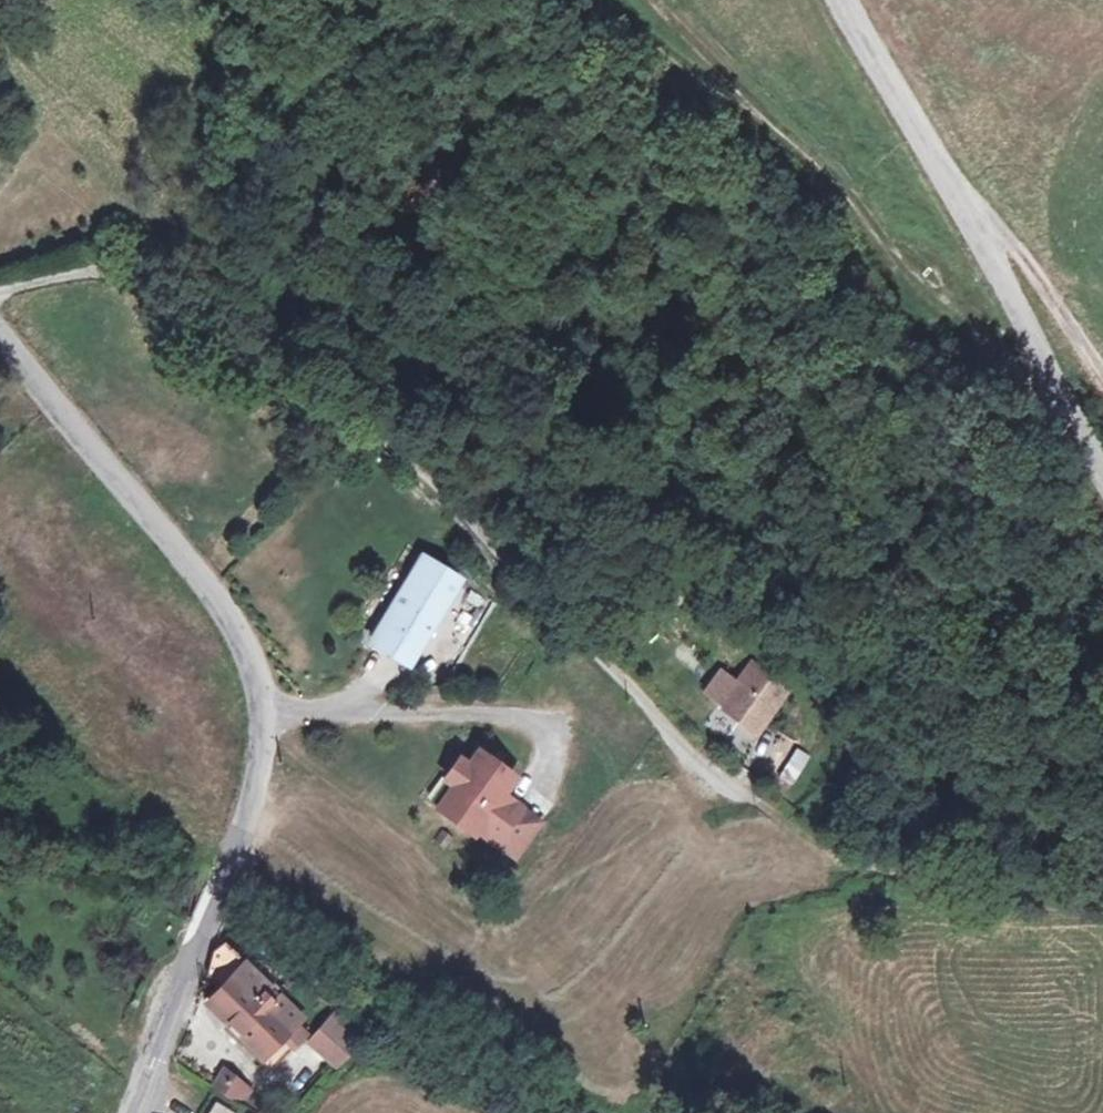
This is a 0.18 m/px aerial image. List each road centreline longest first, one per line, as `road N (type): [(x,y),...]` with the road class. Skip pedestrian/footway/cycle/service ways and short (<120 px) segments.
road 1 (residential): [(0,243),(182,314),(413,460),(682,740),(760,804)]
road 2 (unclassified): [(0,355),(210,588),(251,658),(261,744),(242,825),(126,1112)]
road 3 (unclassified): [(1102,467),(945,177),(837,0)]
road 4 (track): [(760,804),(873,868),(1102,874)]
road 5 (track): [(945,177),(1036,274),(1102,379)]

